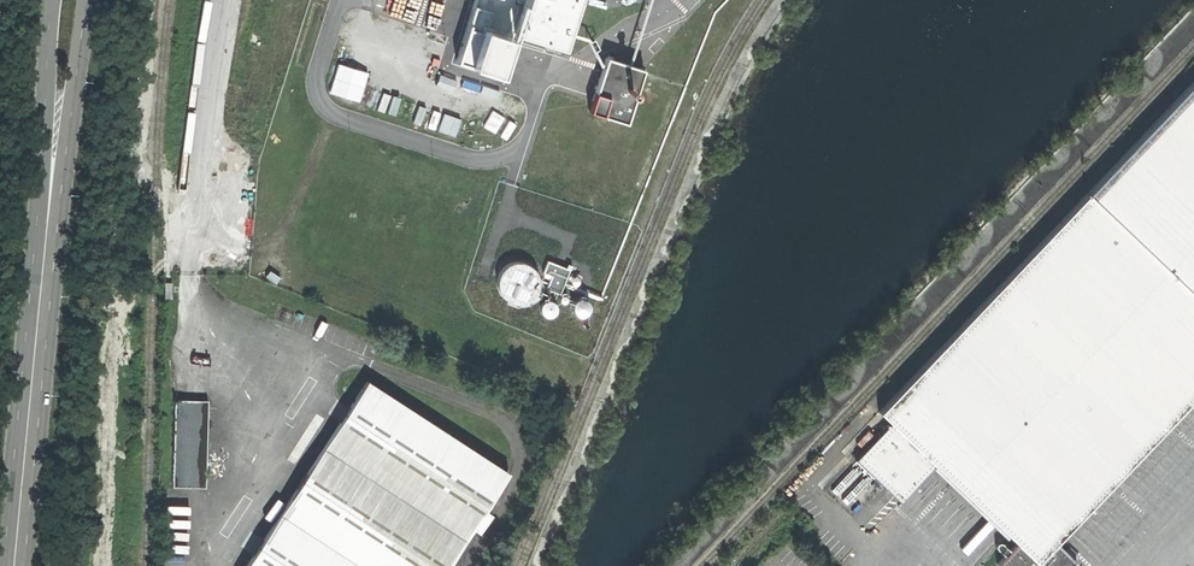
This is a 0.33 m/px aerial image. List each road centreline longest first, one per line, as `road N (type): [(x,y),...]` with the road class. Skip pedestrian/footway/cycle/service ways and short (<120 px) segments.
road 1 (secondary): [(43,265),(13,565)]
road 2 (unclassified): [(192,271),(223,0)]
road 3 (secondary): [(43,265),(87,0)]
road 4 (secondary): [(52,0),(43,265)]

